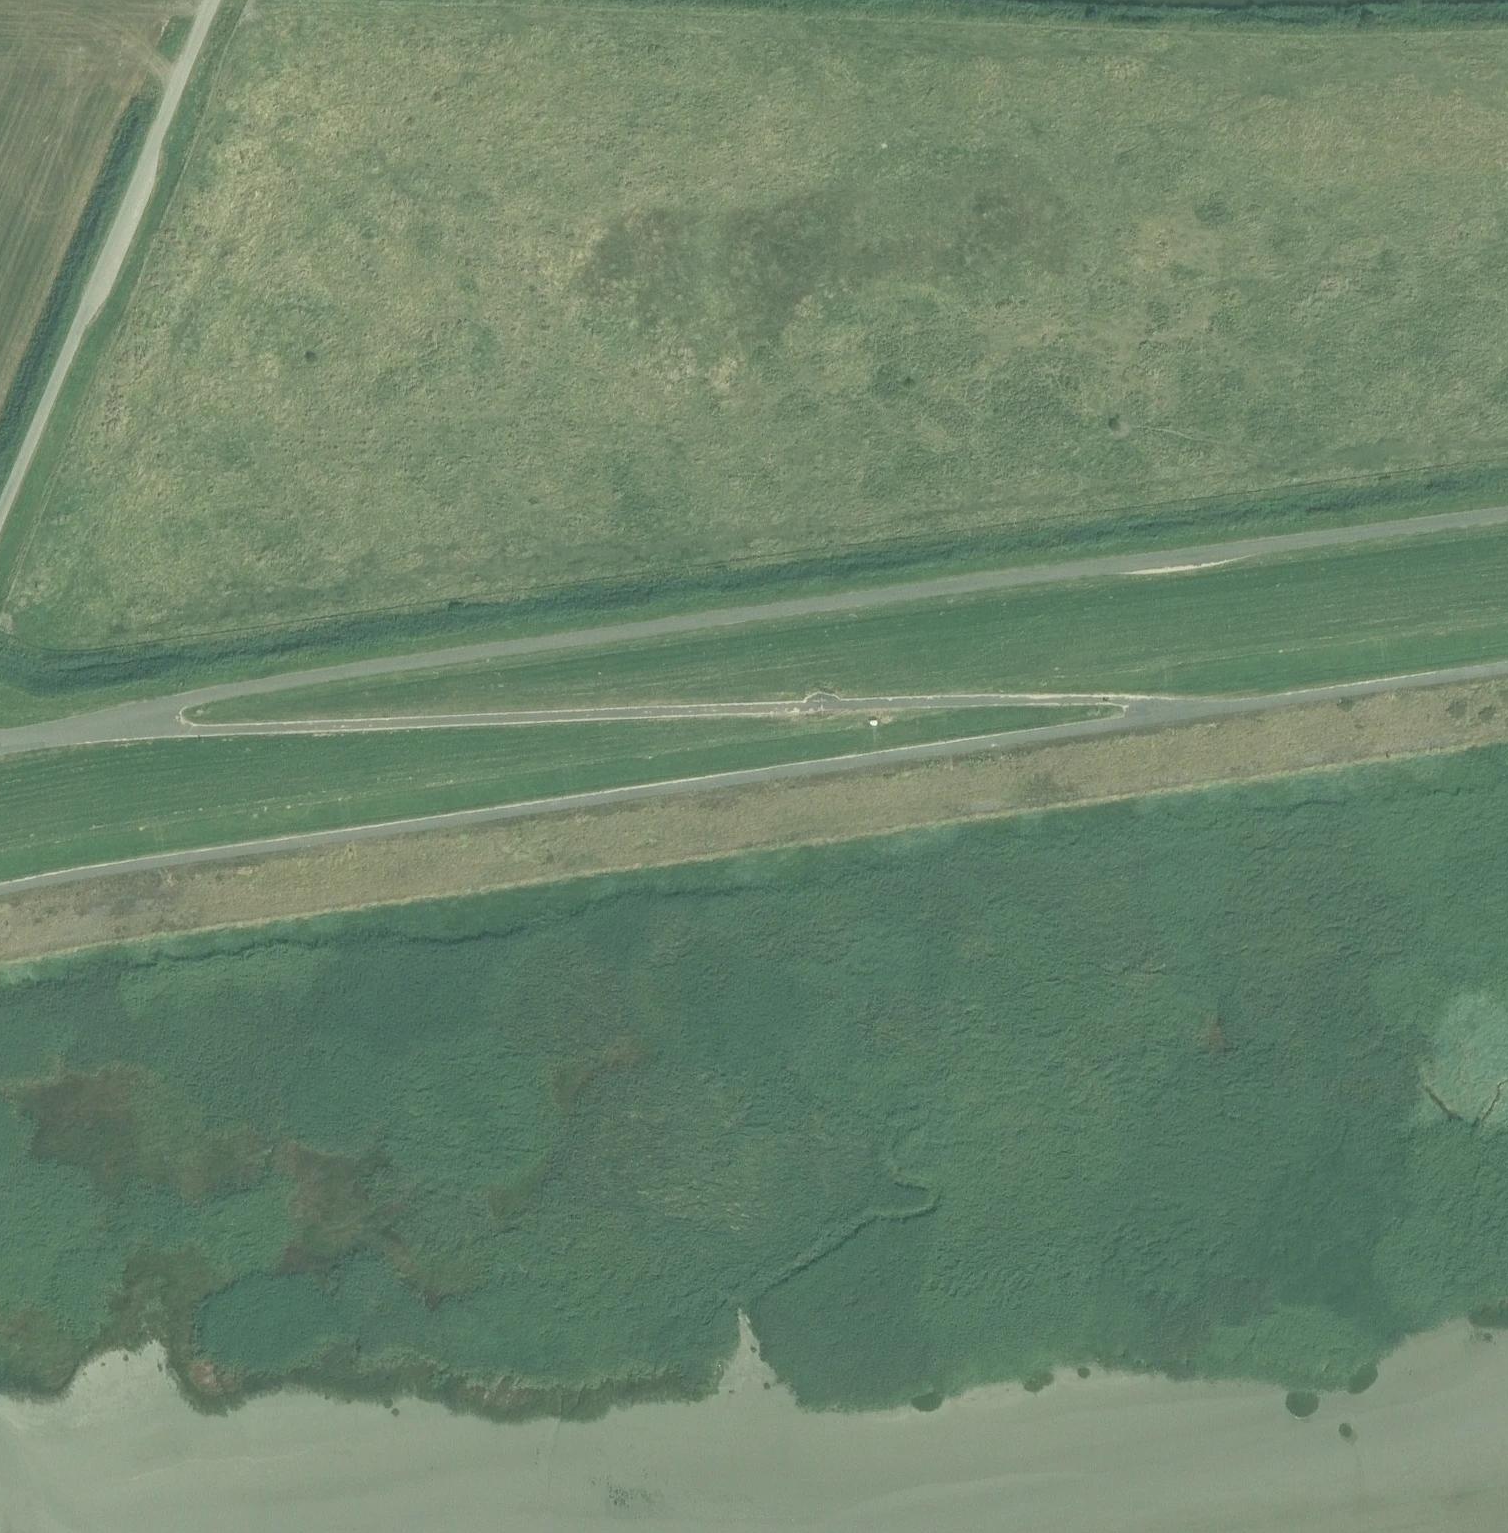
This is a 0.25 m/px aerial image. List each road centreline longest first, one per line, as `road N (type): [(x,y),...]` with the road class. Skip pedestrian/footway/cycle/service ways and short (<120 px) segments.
road 1 (unclassified): [(1507,519),(193,697),(0,739)]
road 2 (unclassified): [(0,526),(214,0)]

